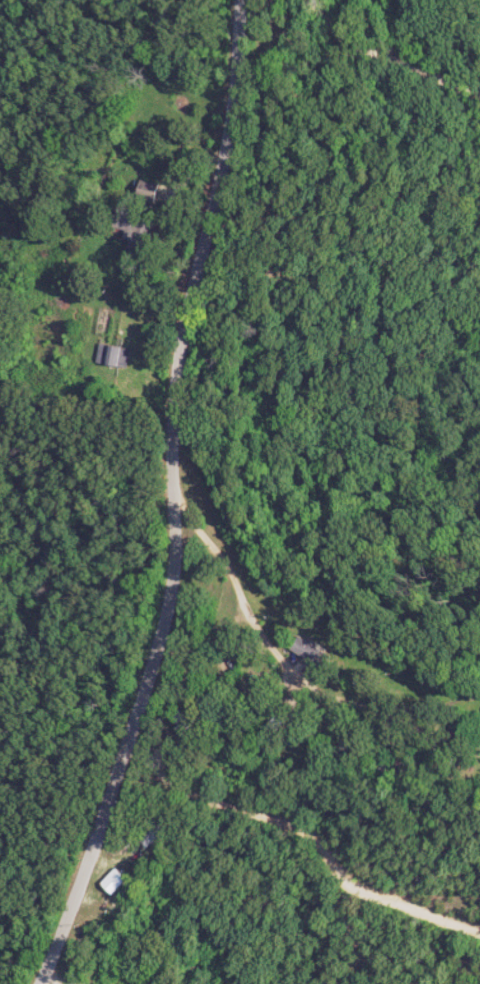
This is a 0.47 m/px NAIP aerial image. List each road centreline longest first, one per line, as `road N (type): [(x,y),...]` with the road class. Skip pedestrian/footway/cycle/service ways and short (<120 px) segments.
road 1 (residential): [(20,983),(159,610),(228,0)]
road 2 (residential): [(172,489),(316,667),(468,711),(479,707)]
road 3 (residential): [(347,0),(419,63),(479,94)]

